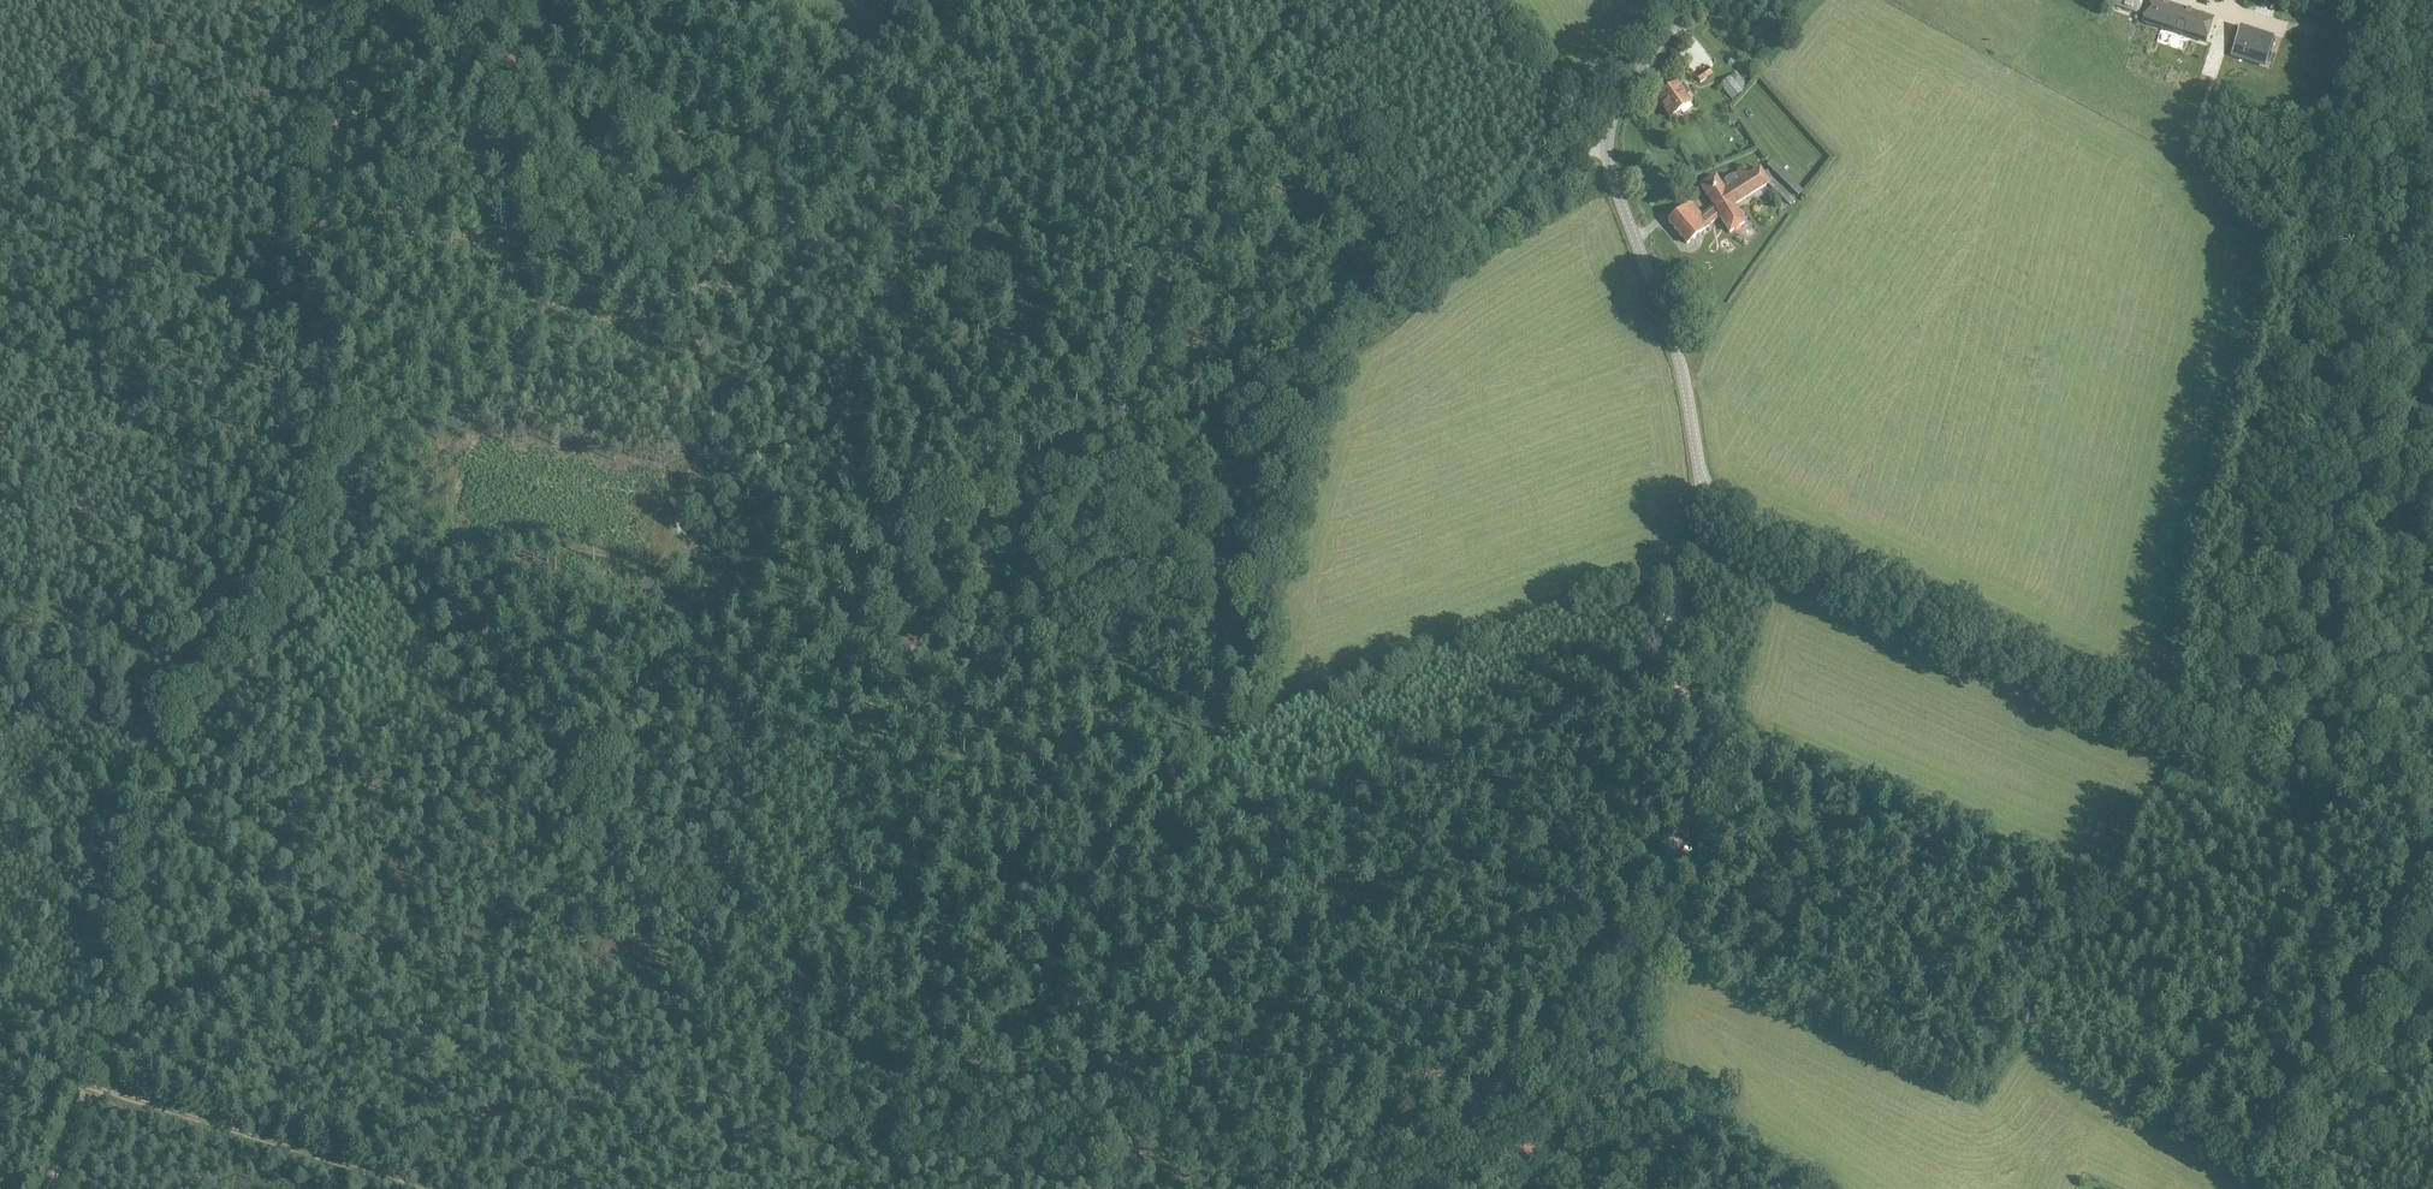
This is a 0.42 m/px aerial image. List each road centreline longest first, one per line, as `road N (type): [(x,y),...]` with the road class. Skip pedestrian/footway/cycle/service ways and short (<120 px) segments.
road 1 (track): [(990,0),(913,123),(733,350),(642,610),(598,680),(494,799),(439,844),(353,898),(294,953),(99,1065),(86,1081)]
road 2 (tertiary): [(2432,812),(2211,734),(1718,512),(1705,496),(1682,378),(1608,154),(1618,102),(1692,0)]
road 3 (track): [(654,578),(771,515),(856,523),(907,515),(1330,368),(1416,306),(1469,243)]
road 4 (track): [(1705,496),(1678,576),(1671,626),(1693,728),(1692,785),(1667,869),(1638,923)]
road 5 (track): [(86,1081),(424,1188)]
road 6 (track): [(1638,923),(1496,1091)]
road 7 (track): [(1663,1061),(1697,1100),(1821,1188)]
road 8 (track): [(1663,1061),(1496,1091)]
road 9 (track): [(1663,1061),(1650,943),(1638,923)]
road 10 (track): [(1496,1091),(1395,1188)]

